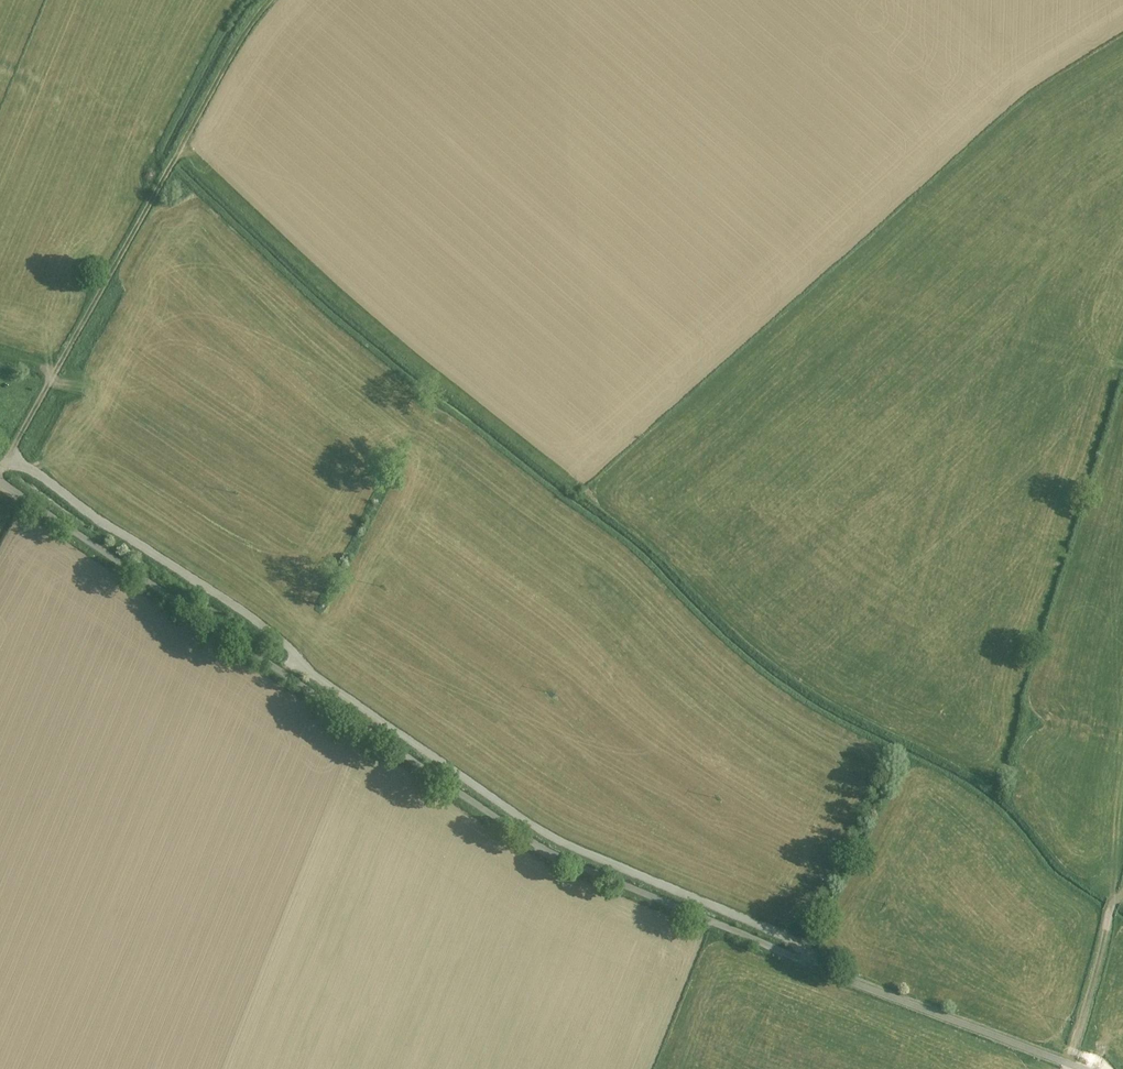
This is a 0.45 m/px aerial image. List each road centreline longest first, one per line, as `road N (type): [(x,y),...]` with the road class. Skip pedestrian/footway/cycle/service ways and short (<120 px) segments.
road 1 (residential): [(1090,1068),(548,857),(0,481)]

